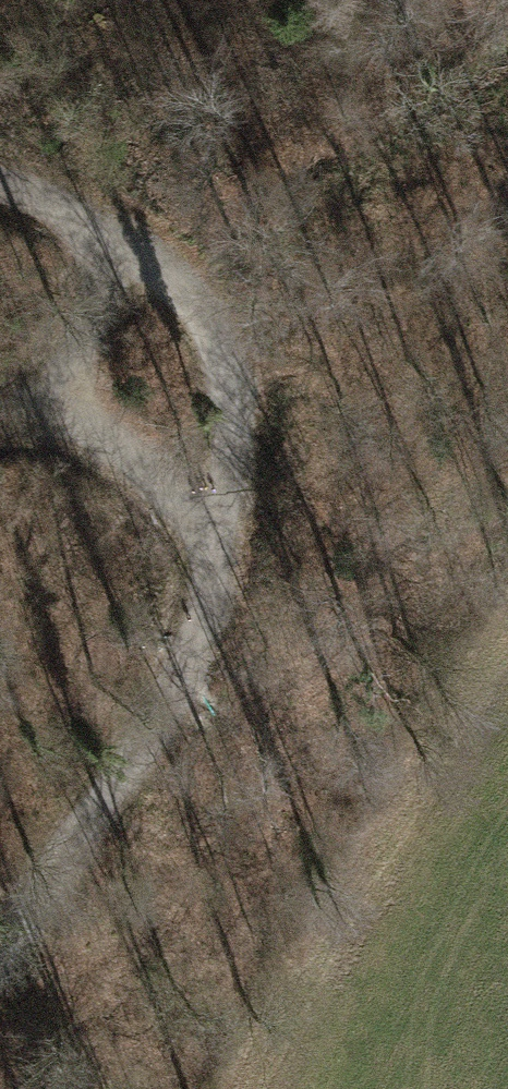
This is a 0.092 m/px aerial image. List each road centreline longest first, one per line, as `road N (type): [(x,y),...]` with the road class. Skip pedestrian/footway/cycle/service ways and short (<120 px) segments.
road 1 (track): [(121,237),(186,281),(226,375),(216,577),(0,954)]
road 2 (track): [(507,664),(248,1088)]
road 3 (track): [(216,577),(138,464),(49,395)]
road 4 (track): [(121,237),(49,395),(0,412)]
road 5 (track): [(0,191),(121,237)]

